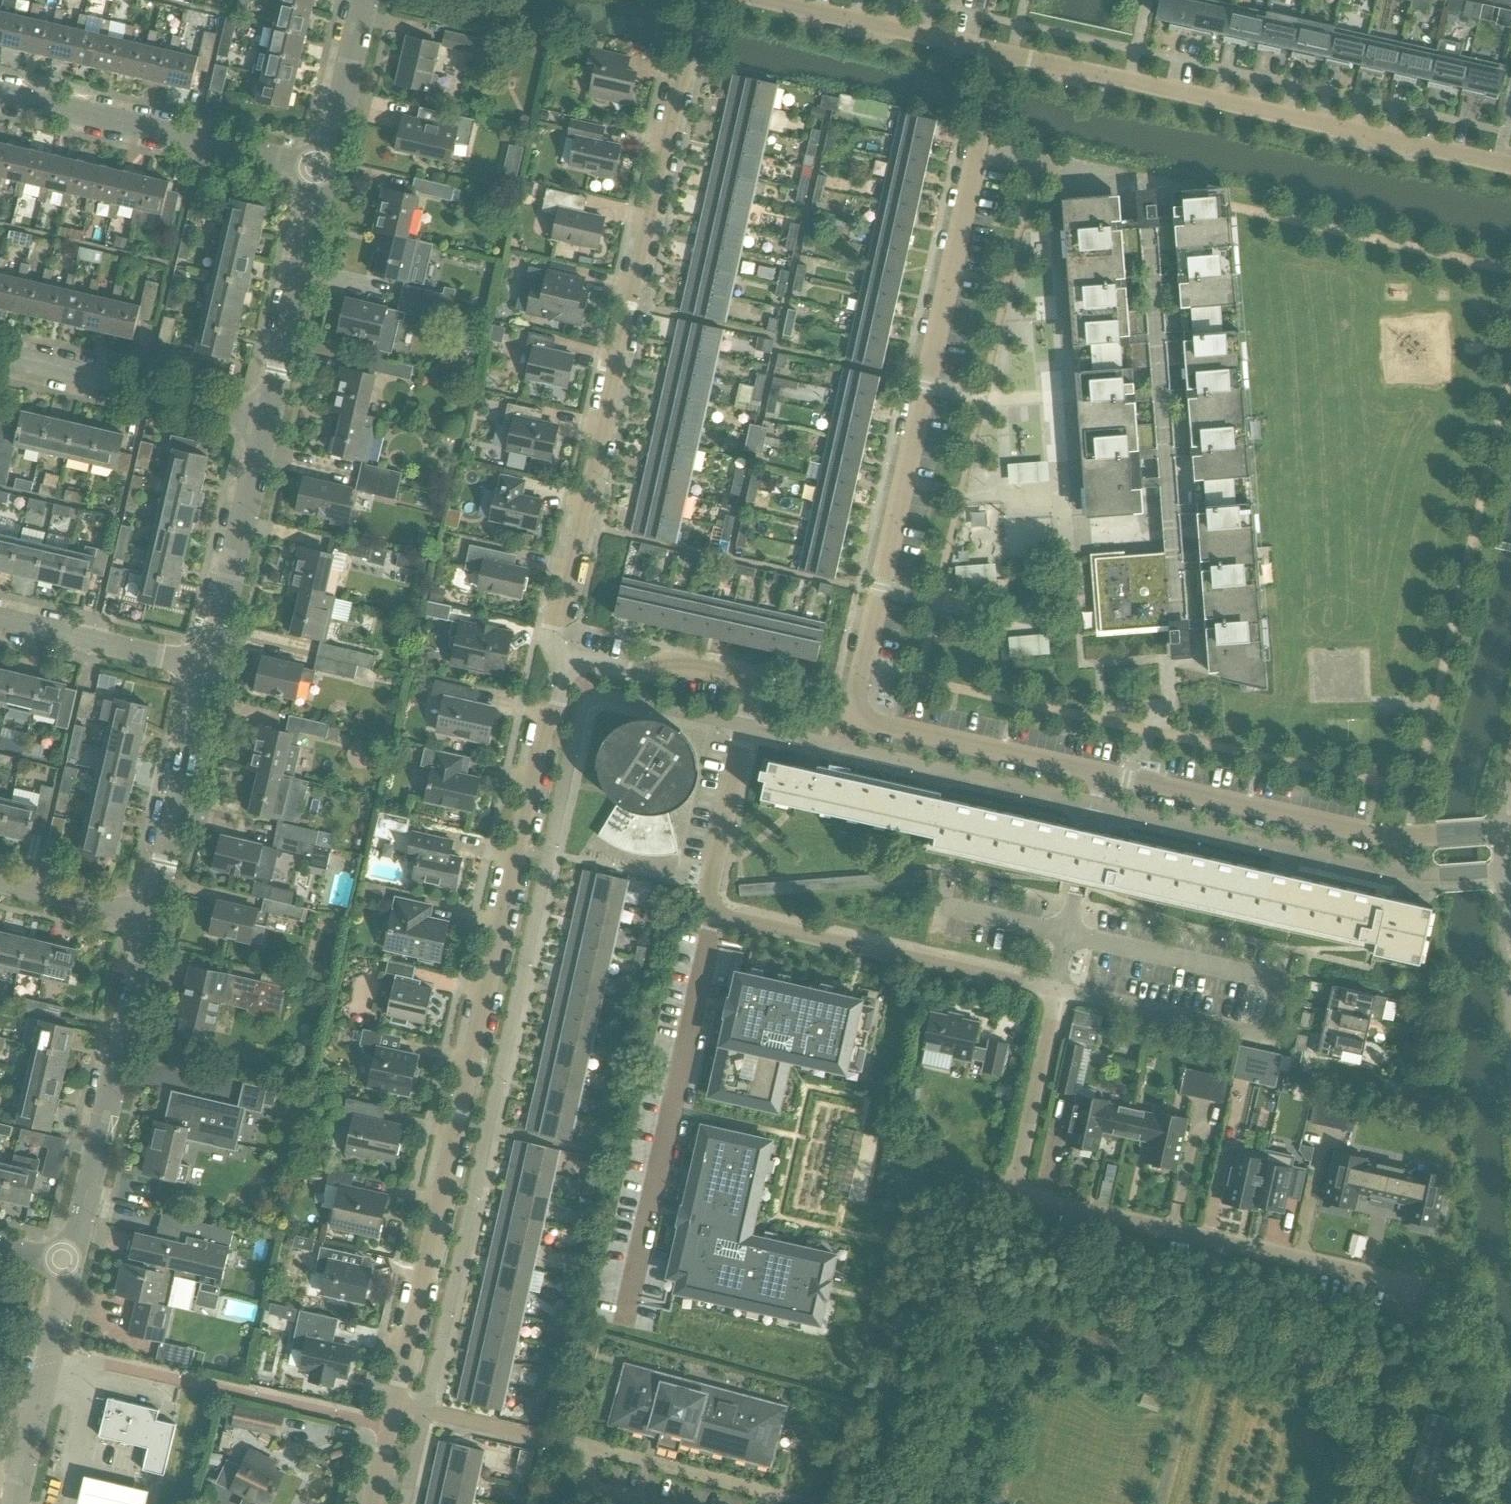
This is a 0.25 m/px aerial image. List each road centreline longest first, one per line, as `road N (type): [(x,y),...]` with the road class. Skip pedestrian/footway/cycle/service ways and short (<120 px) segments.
road 1 (residential): [(1104,777),(852,720),(1004,54)]
road 2 (unclassified): [(1365,1503),(1418,1298),(1385,1280),(1022,1190),(1059,992)]
road 3 (residential): [(569,658),(547,698),(392,1403)]
road 4 (residential): [(569,658),(561,613),(699,0)]
road 5 (residential): [(1510,168),(1004,54)]
road 6 (unclassified): [(714,912),(623,1318)]
road 7 (residential): [(792,1502),(392,1403)]
road 8 (residential): [(1495,834),(1379,839),(1104,777)]
road 9 (unclassified): [(714,912),(1059,992)]
road 10 (residential): [(71,1264),(151,919)]
road 11 (residential): [(325,172),(0,95)]
road 12 (residential): [(268,420),(0,357)]
road 13 (unclassified): [(1059,992),(1268,1040),(1280,983)]
road 14 (residential): [(151,919),(210,667)]
road 15 (residential): [(268,420),(325,172)]
road 16 (residential): [(210,667),(268,420)]
road 17 (residential): [(1004,54),(761,0)]
road 18 (residential): [(19,1503),(71,1264)]
road 19 (unclassified): [(753,681),(708,892),(714,912)]
road 20 (residential): [(1059,992),(1104,777)]
road 21 (residential): [(210,667),(0,620)]
road 22 (residential): [(753,681),(667,660),(634,672),(569,658)]
road 23 (residential): [(325,172),(365,0)]
road 24 (residential): [(151,919),(0,885)]

